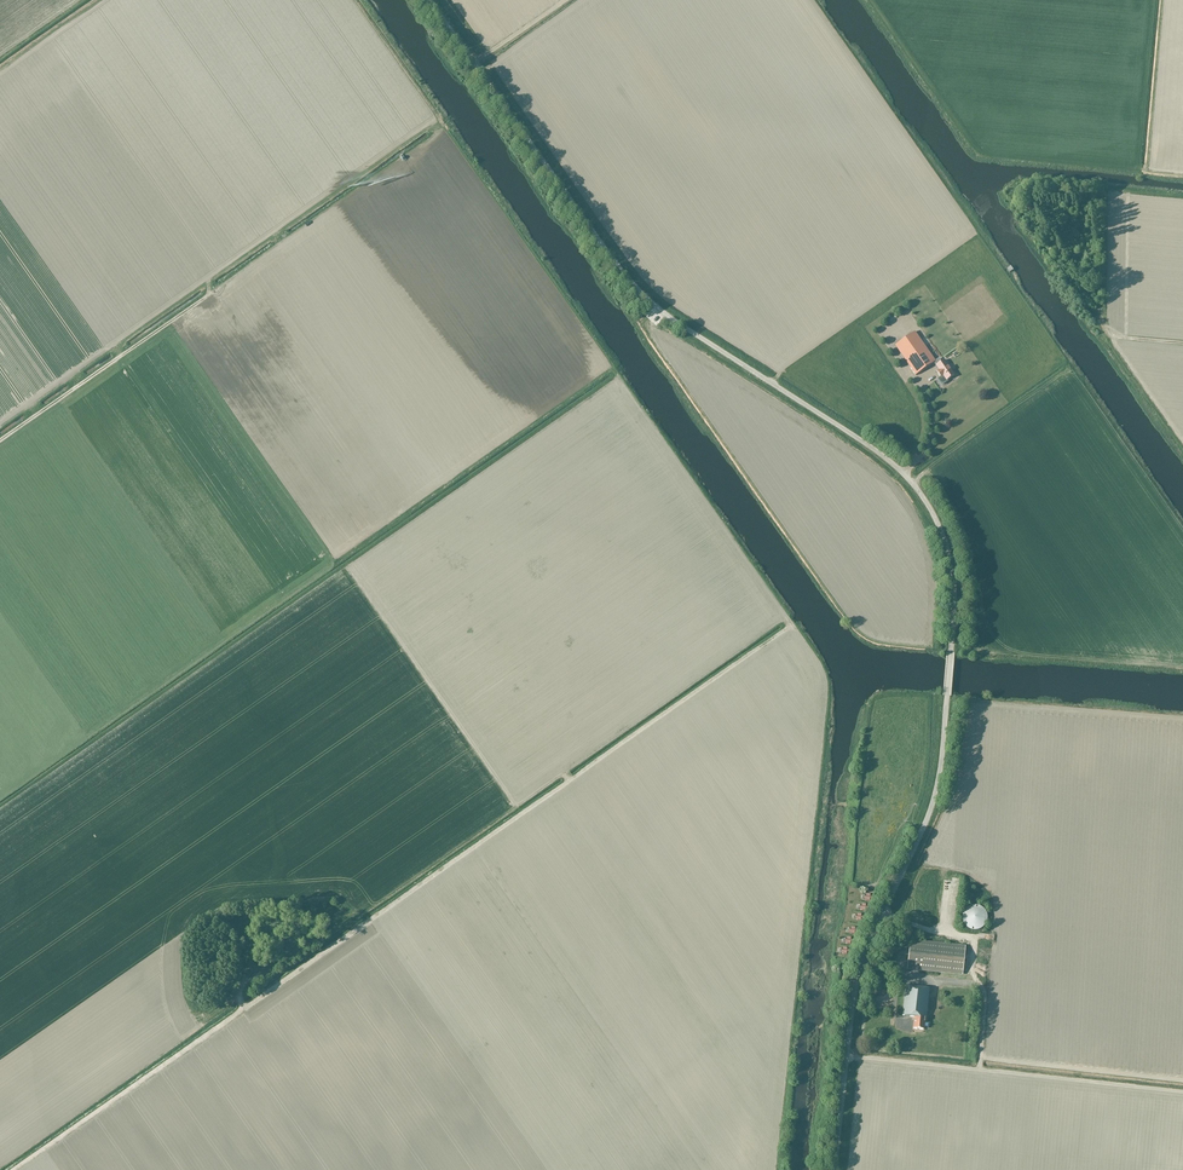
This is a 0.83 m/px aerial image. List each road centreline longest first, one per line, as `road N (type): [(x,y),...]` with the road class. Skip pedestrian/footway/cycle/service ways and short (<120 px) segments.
road 1 (unclassified): [(835,1169),(855,980),(939,779),(954,611),(947,547),(922,496),(891,461),(633,284),(430,0)]

